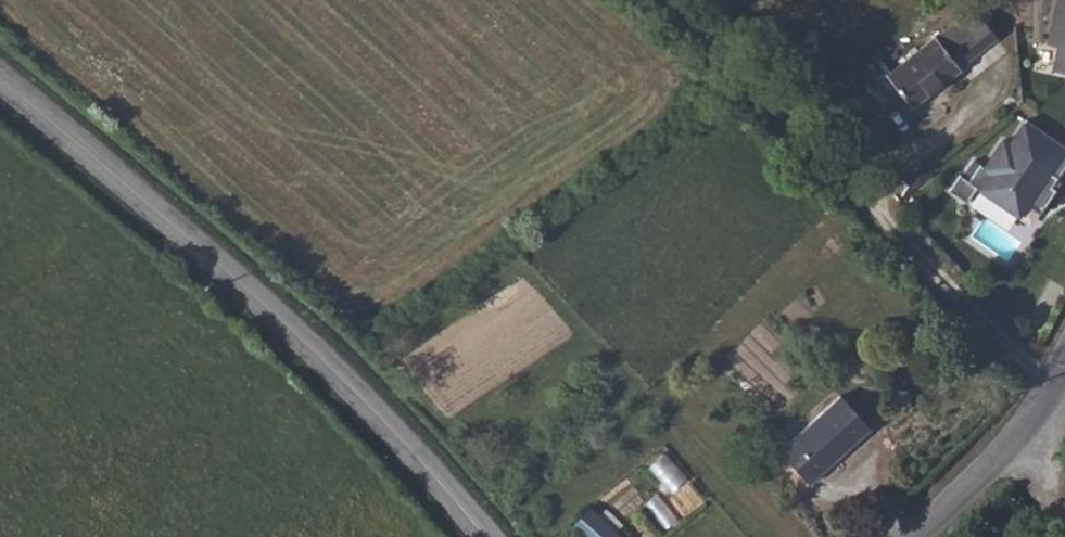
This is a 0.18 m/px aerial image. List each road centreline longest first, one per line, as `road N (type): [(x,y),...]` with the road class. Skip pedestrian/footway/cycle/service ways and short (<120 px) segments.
road 1 (tertiary): [(0,79),(256,299),(401,439),(483,536)]
road 2 (track): [(663,0),(1053,387)]
road 3 (unclassified): [(1018,437),(910,536)]

